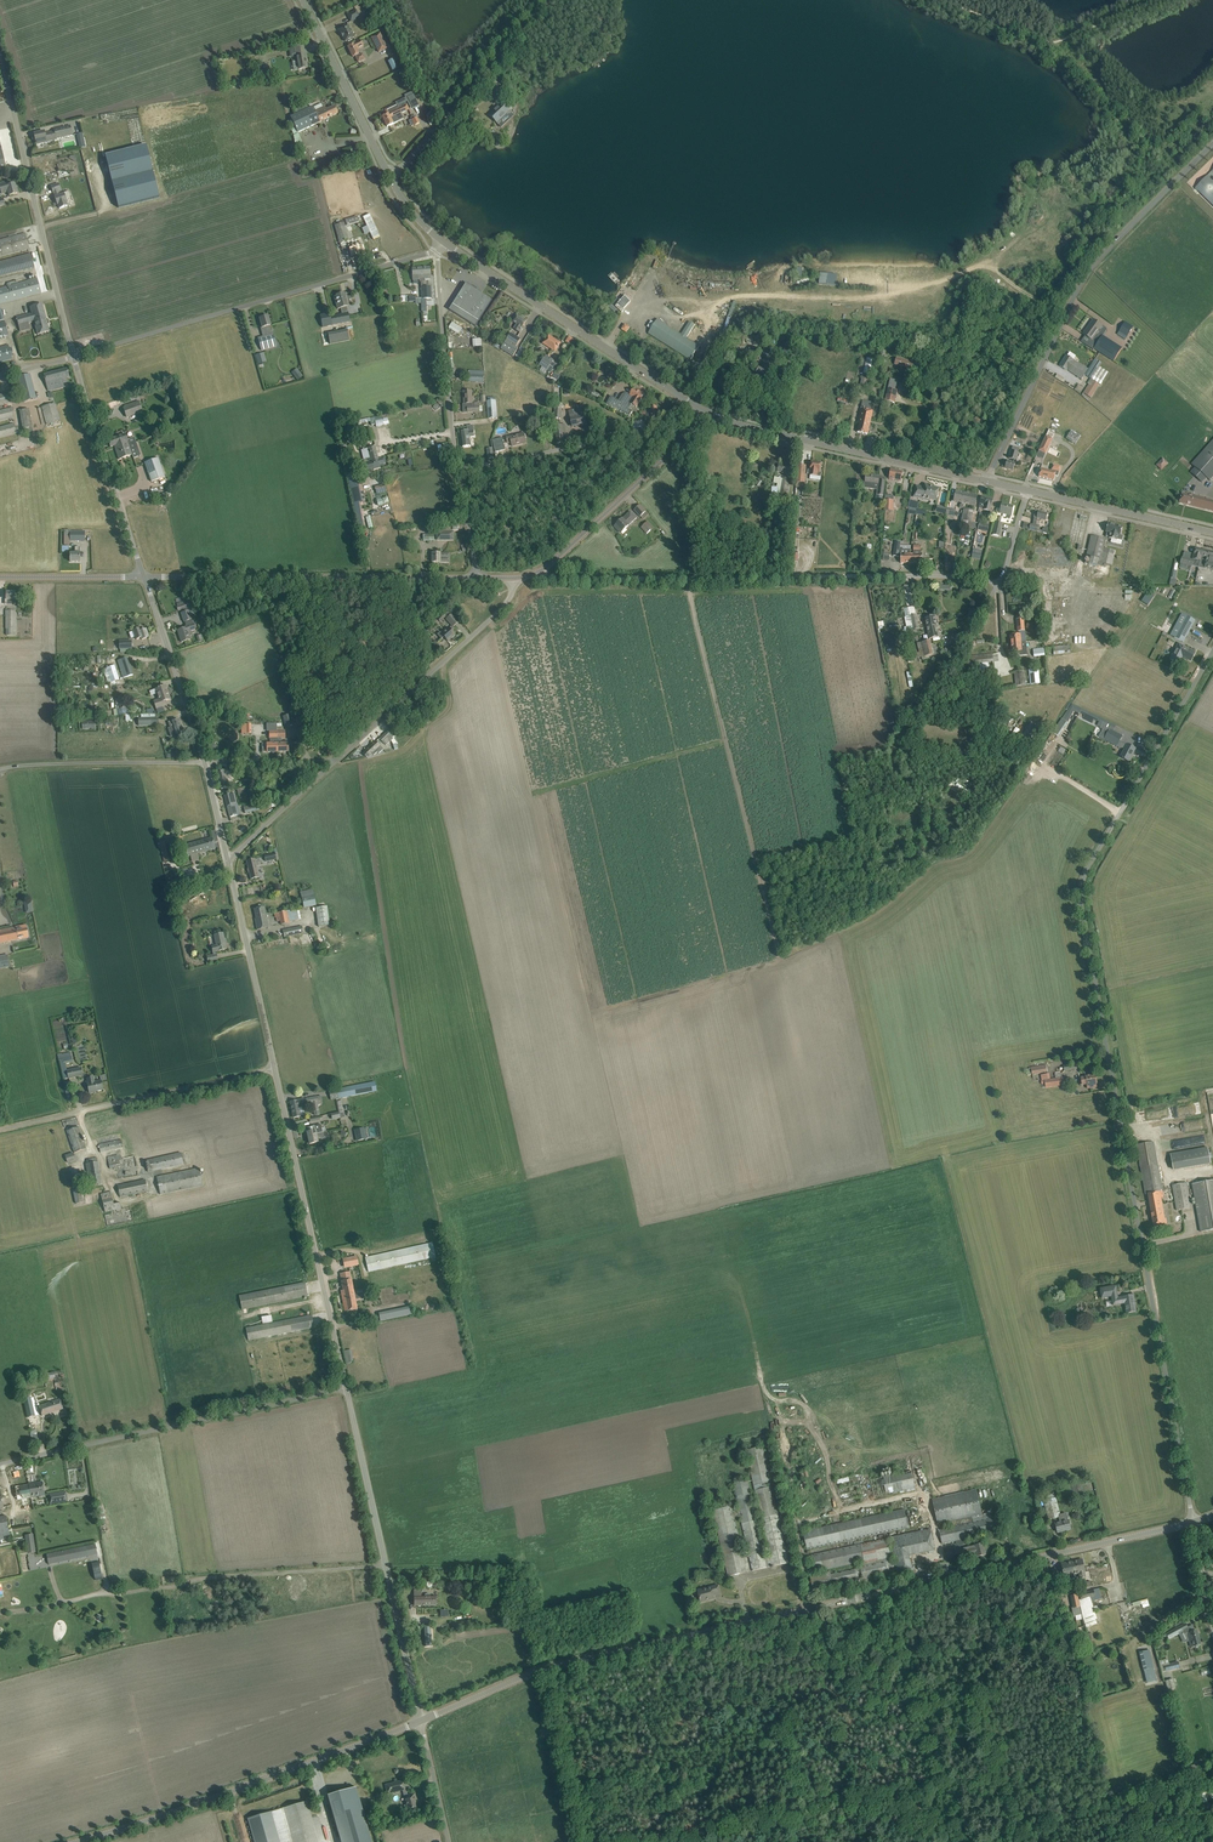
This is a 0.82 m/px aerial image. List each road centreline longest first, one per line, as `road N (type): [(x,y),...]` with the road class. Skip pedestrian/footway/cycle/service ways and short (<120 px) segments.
road 1 (unclassified): [(1194,1522),(1080,902),(1087,869),(1212,650)]
road 2 (unclassified): [(421,1721),(564,1664),(1194,1522)]
road 3 (track): [(777,962),(689,578),(539,574)]
road 4 (unclassified): [(989,482),(1083,286),(1212,148)]
road 5 (unclassified): [(74,357),(436,252)]
road 6 (unclassified): [(77,1841),(421,1721)]
road 7 (unclassified): [(0,1466),(347,1390)]
road 8 (unclassified): [(421,1721),(347,1390)]
road 9 (unclassified): [(476,577),(144,577)]
road 10 (unclassified): [(347,1390),(274,1069)]
road 11 (tertiary): [(712,414),(442,239)]
road 12 (unclassified): [(1003,581),(689,578)]
road 13 (unclassified): [(74,357),(0,65)]
road 14 (tertiary): [(989,482),(712,414)]
road 15 (unclassified): [(0,1130),(274,1069)]
road 16 (unclassified): [(337,759),(505,605),(519,579)]
road 17 (unclassified): [(390,178),(552,0)]
road 18 (unclassified): [(459,468),(655,426),(685,440)]
road 19 (unclassified): [(144,577),(74,357)]
road 20 (unclassified): [(519,579),(539,574),(685,440)]
road 21 (unclassified): [(459,468),(436,252)]
road 22 (unclassified): [(274,1069),(227,861)]
road 23 (unclassified): [(0,769),(203,761)]
road 24 (tertiary): [(390,178),(302,0)]
road 25 (unclassified): [(203,761),(144,577)]
road 26 (unclassified): [(898,738),(1003,581)]
road 27 (tertiary): [(1212,534),(1030,492)]
road 28 (unclassified): [(227,861),(337,759)]
road 29 (unclassified): [(144,577),(0,577)]
road 30 (unclassified): [(203,761),(337,759)]
road 31 (unclassified): [(449,1841),(421,1721)]

